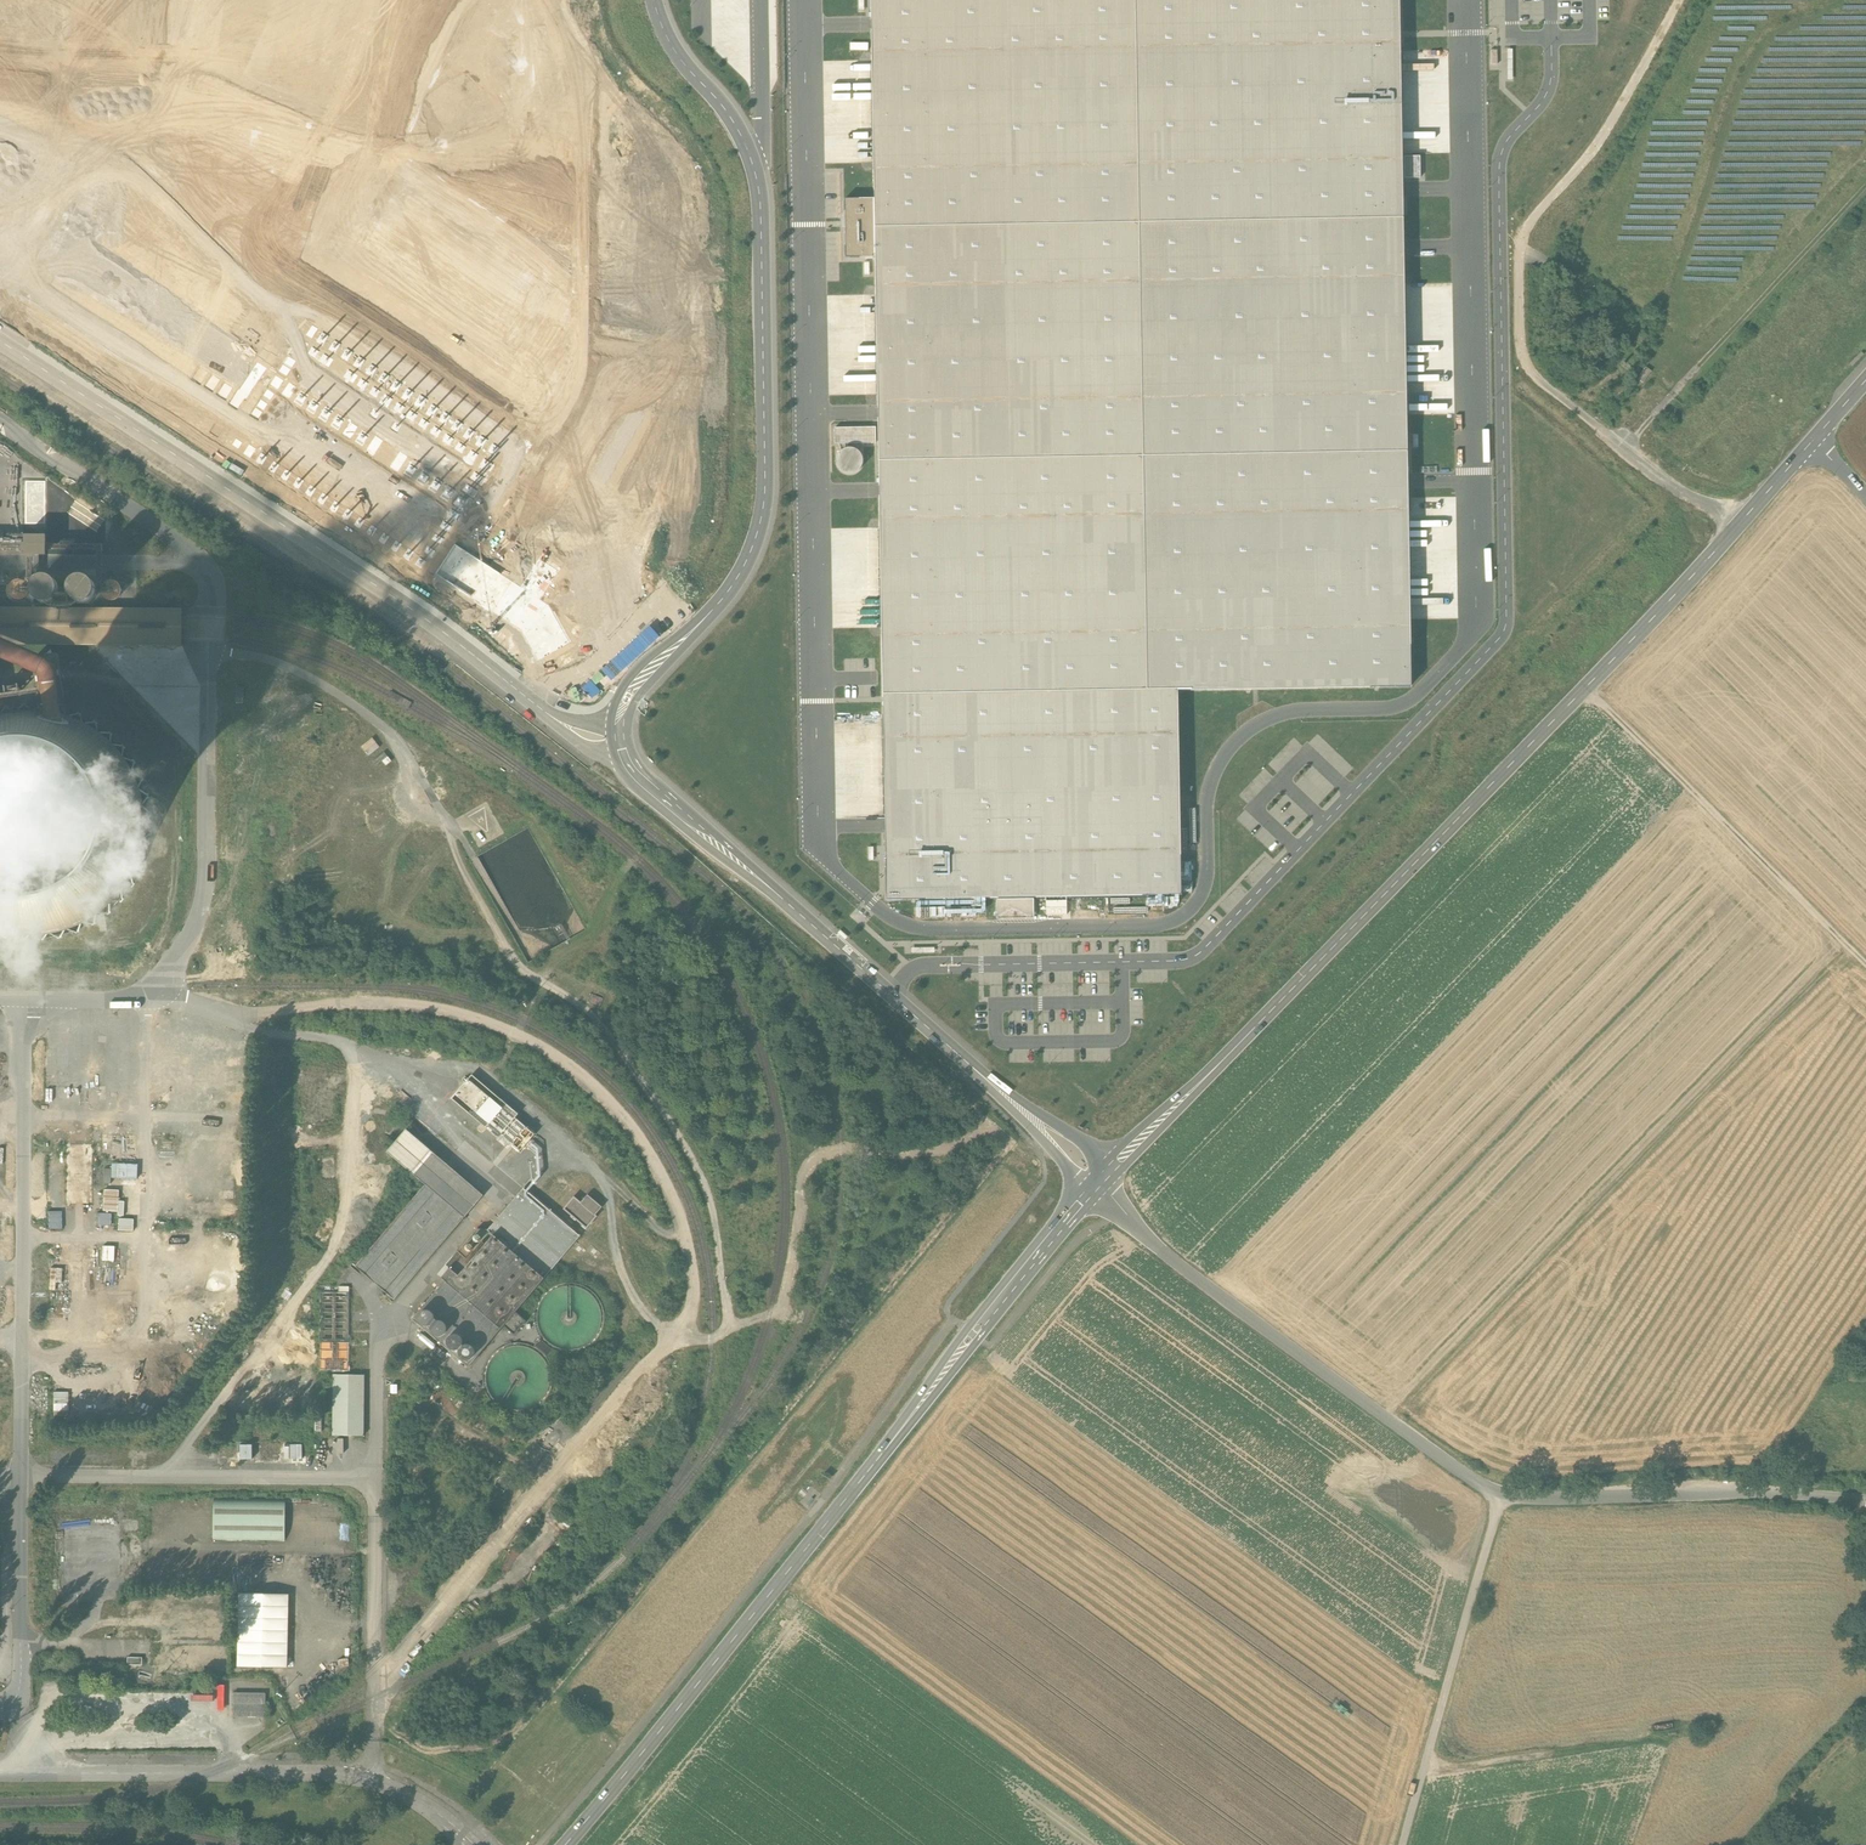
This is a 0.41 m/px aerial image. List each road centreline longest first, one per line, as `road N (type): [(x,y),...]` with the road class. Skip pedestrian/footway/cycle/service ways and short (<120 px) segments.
road 1 (secondary): [(1098,1187),(1809,447)]
road 2 (residential): [(1098,1187),(1157,1248),(1501,1501),(1771,1494),(1865,1501)]
road 3 (secondary): [(566,1844),(1098,1187)]
road 4 (unclassified): [(621,738),(628,695),(736,584),(756,548),(765,488),(757,183),(740,133),(685,65),(655,0)]
road 5 (unclassified): [(621,738),(566,727),(411,611),(0,343)]
road 6 (unclassified): [(1098,1187),(1071,1152),(644,784),(621,738)]
road 7 (track): [(1388,1418),(1847,946)]
road 8 (track): [(1618,451),(1521,361),(1518,244),(1602,140),(1679,0)]
road 9 (track): [(1585,687),(1865,965)]
road 10 (track): [(1865,178),(1618,451)]
road 11 (track): [(1742,521),(1664,487),(1618,451)]

